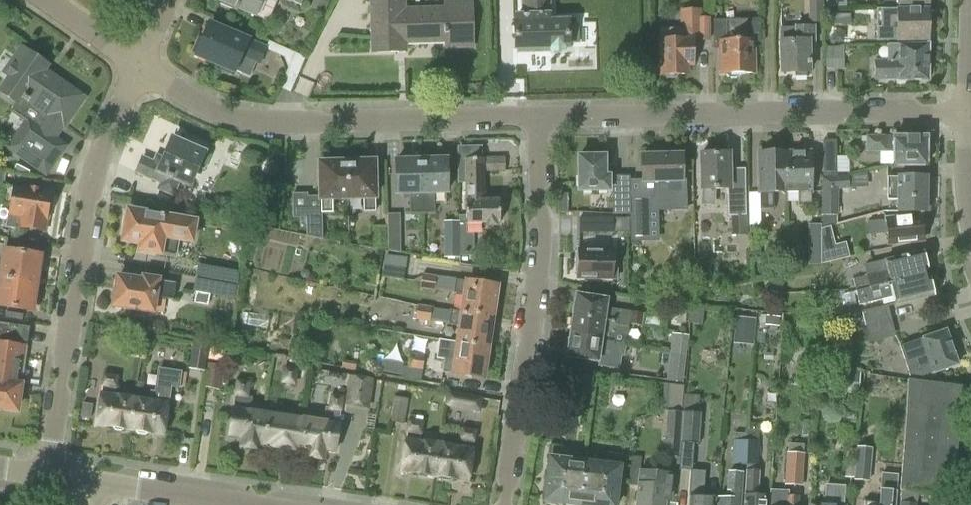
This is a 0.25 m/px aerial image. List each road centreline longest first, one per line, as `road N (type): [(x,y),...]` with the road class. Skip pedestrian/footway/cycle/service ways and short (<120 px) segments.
road 1 (residential): [(540,120),(970,116)]
road 2 (residential): [(43,477),(90,212),(110,135),(140,70)]
road 3 (residential): [(140,70),(237,118),(277,124),(540,120)]
road 4 (residential): [(505,504),(533,352),(540,120)]
road 5 (residential): [(245,504),(101,487)]

